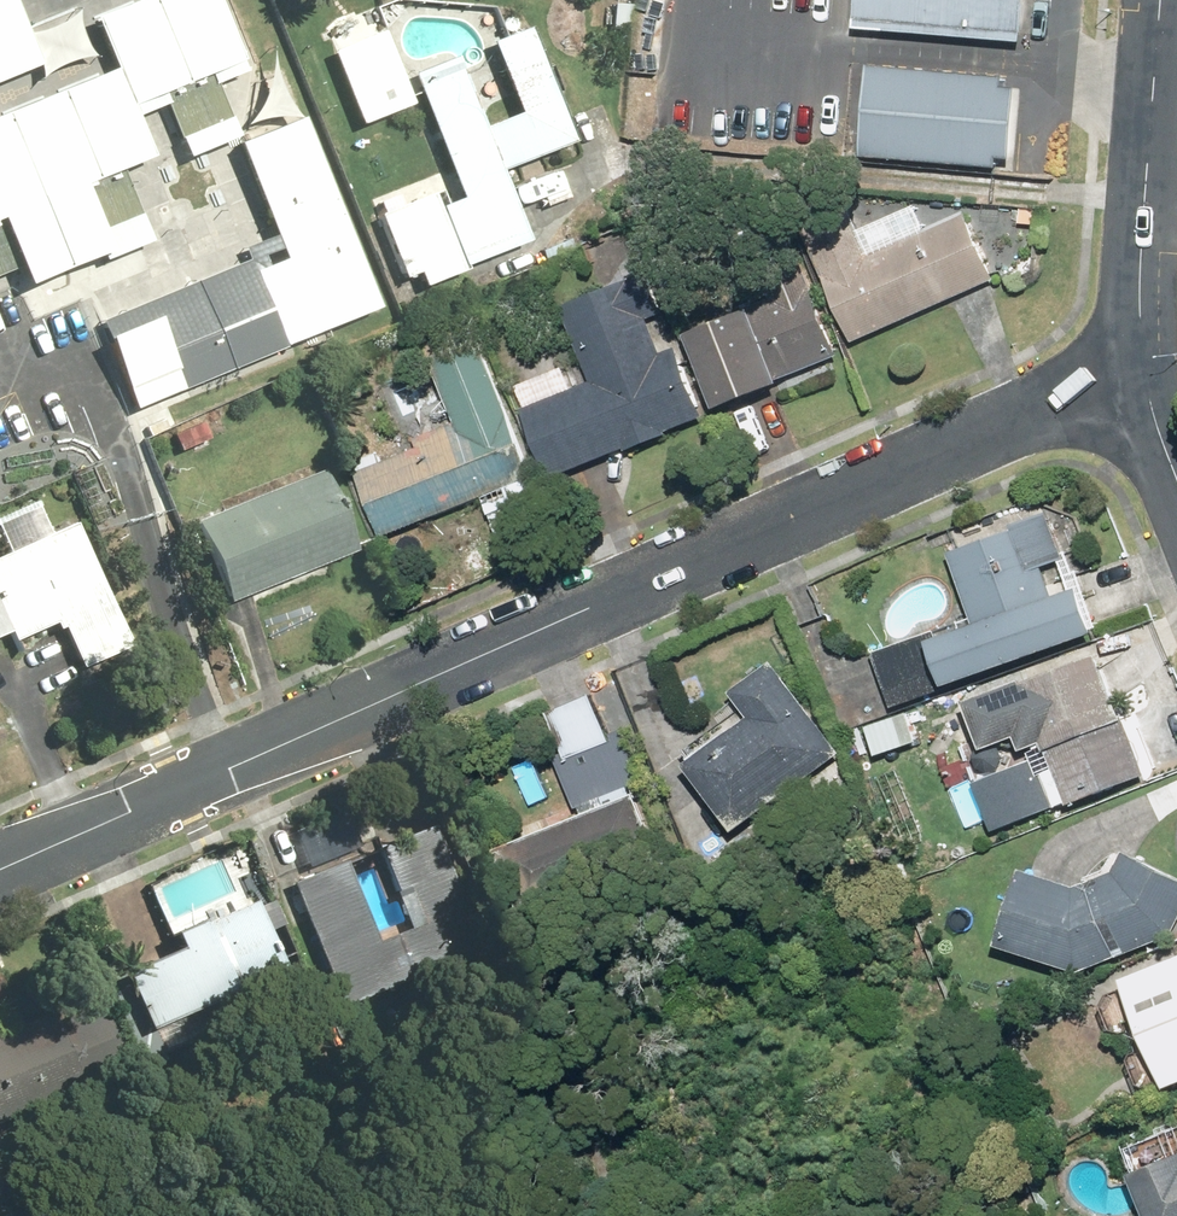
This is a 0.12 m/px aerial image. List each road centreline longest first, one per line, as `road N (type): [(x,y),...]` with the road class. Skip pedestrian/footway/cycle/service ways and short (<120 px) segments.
road 1 (residential): [(0,871),(1137,371)]
road 2 (residential): [(1137,371),(1162,0)]

